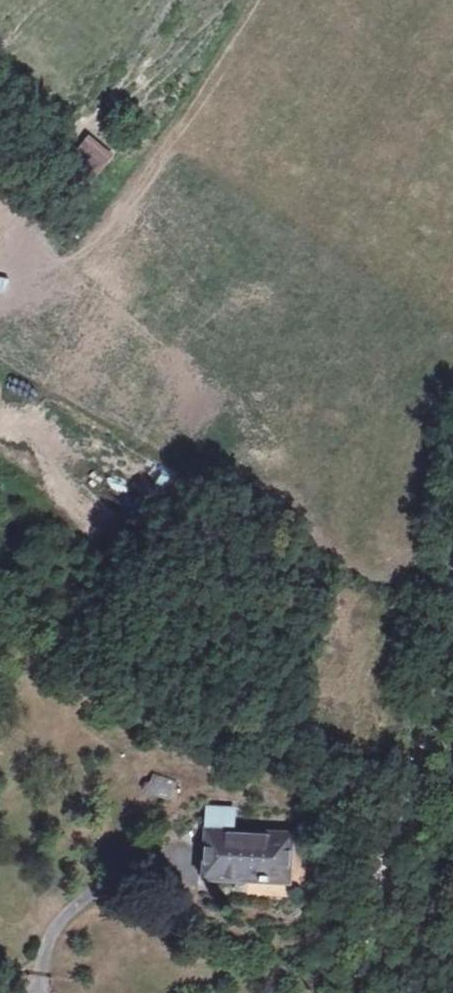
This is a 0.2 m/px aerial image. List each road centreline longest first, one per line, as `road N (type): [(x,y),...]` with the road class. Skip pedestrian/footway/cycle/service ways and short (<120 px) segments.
road 1 (track): [(342,992),(452,486)]

